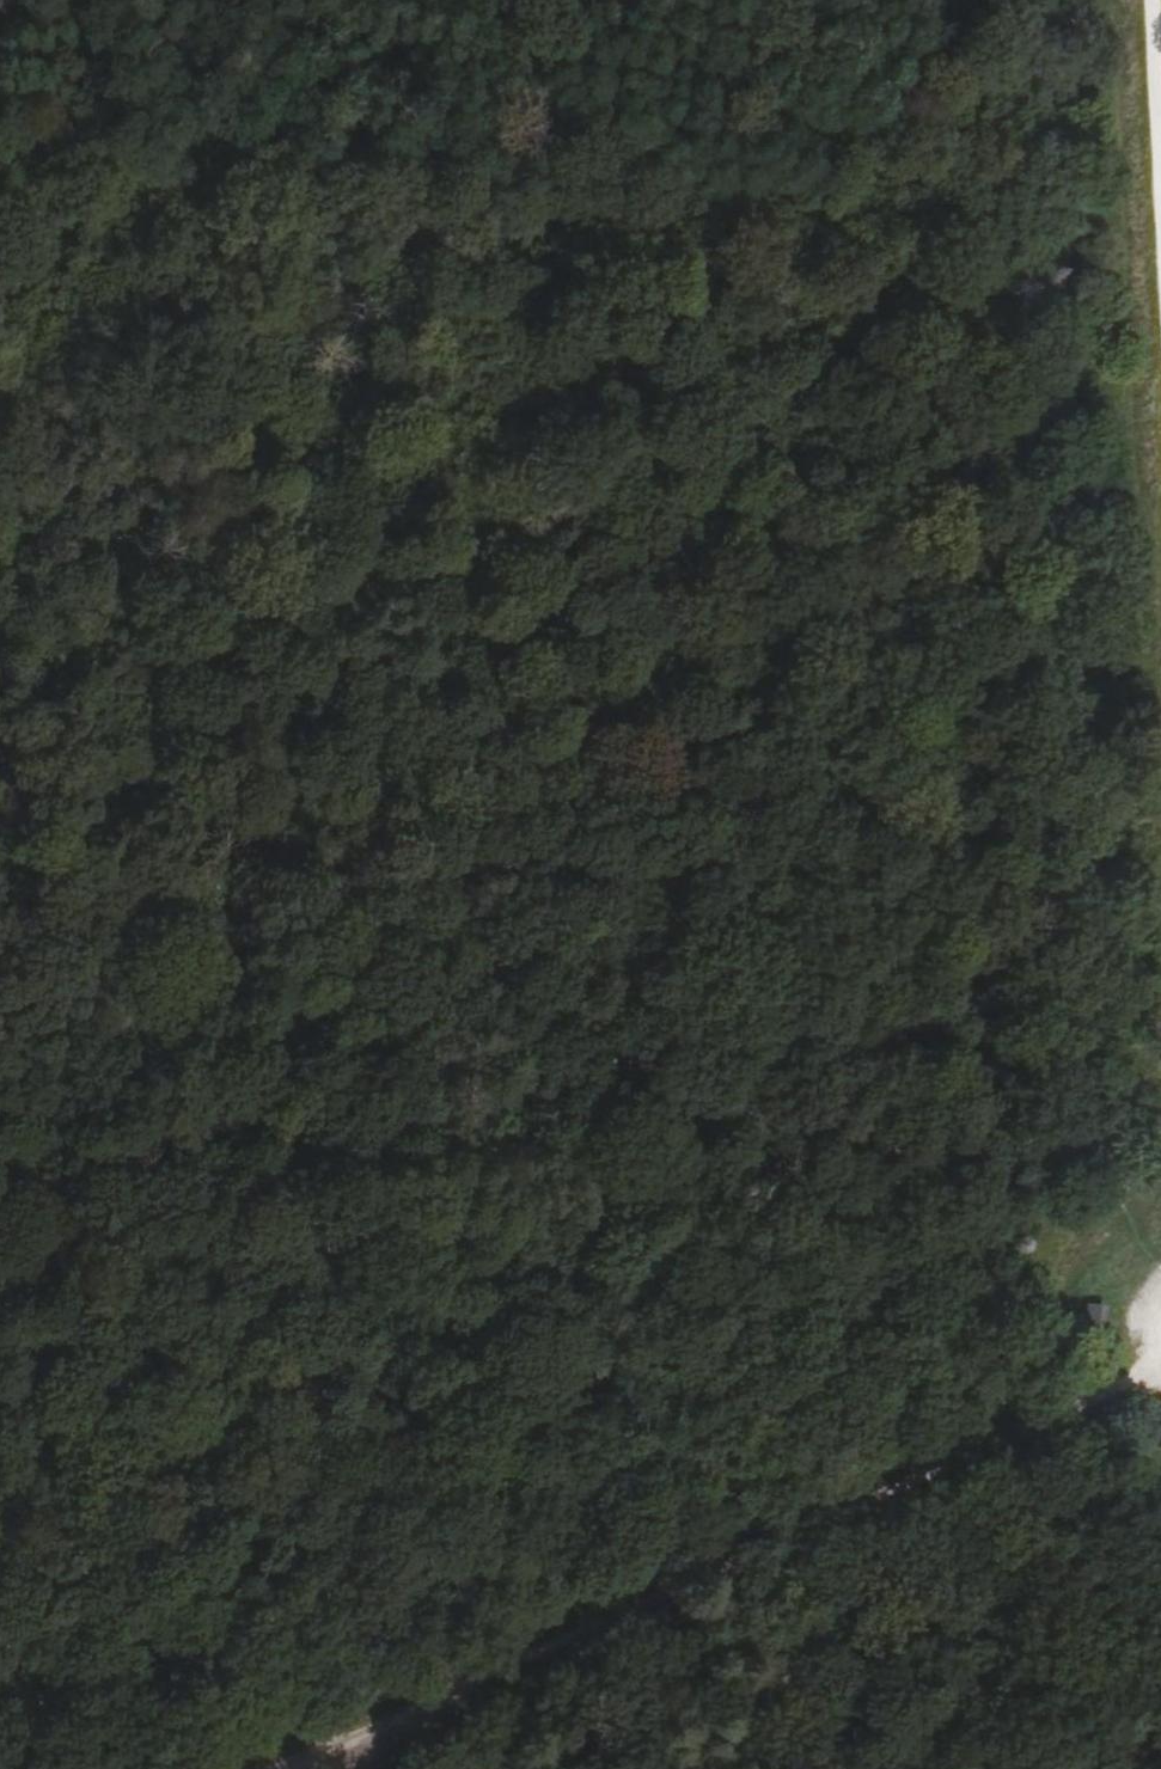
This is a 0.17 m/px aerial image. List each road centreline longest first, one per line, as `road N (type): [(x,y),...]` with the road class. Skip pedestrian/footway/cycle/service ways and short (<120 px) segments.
road 1 (track): [(285,1768),(1136,1385)]
road 2 (track): [(1152,0),(1160,180)]

